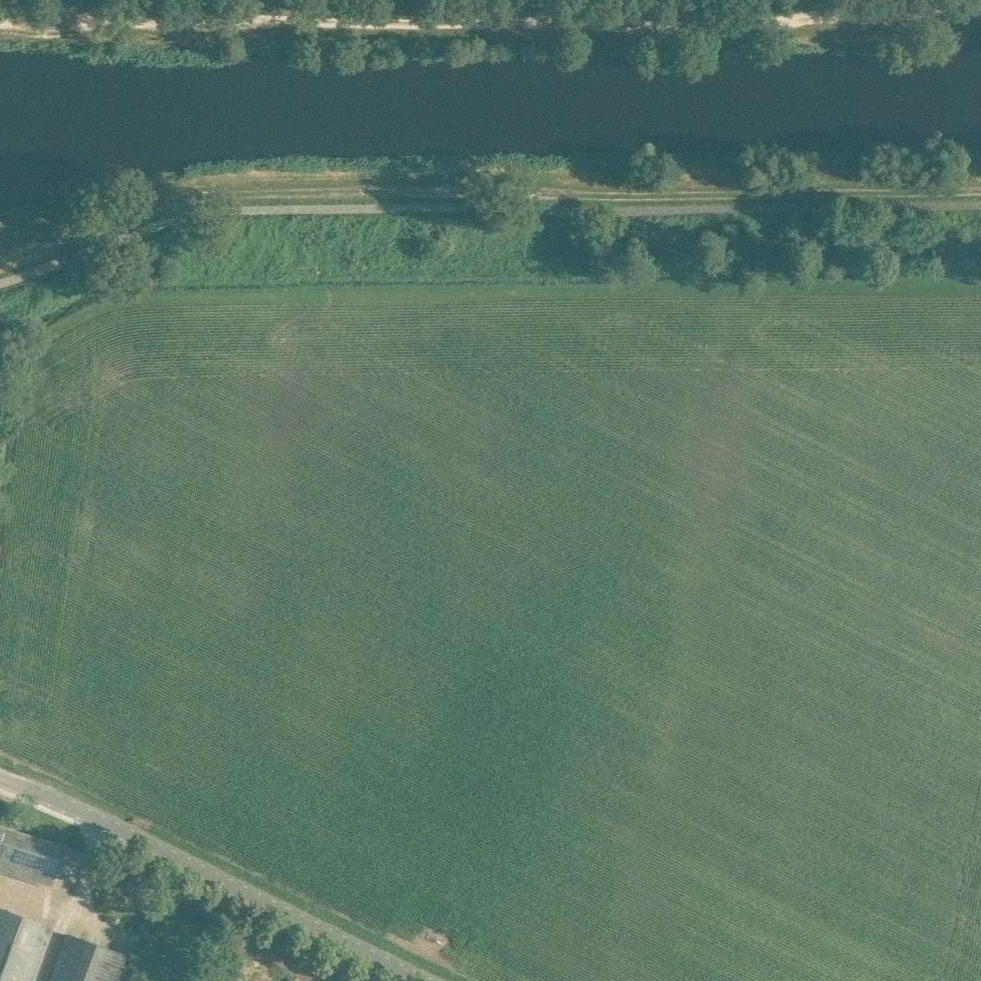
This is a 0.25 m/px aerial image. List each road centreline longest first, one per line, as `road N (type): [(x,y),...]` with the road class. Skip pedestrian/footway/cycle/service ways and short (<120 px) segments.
road 1 (track): [(980,191),(190,191),(0,256)]
road 2 (track): [(0,26),(980,9)]
road 3 (unclassified): [(413,980),(132,834),(0,782)]

